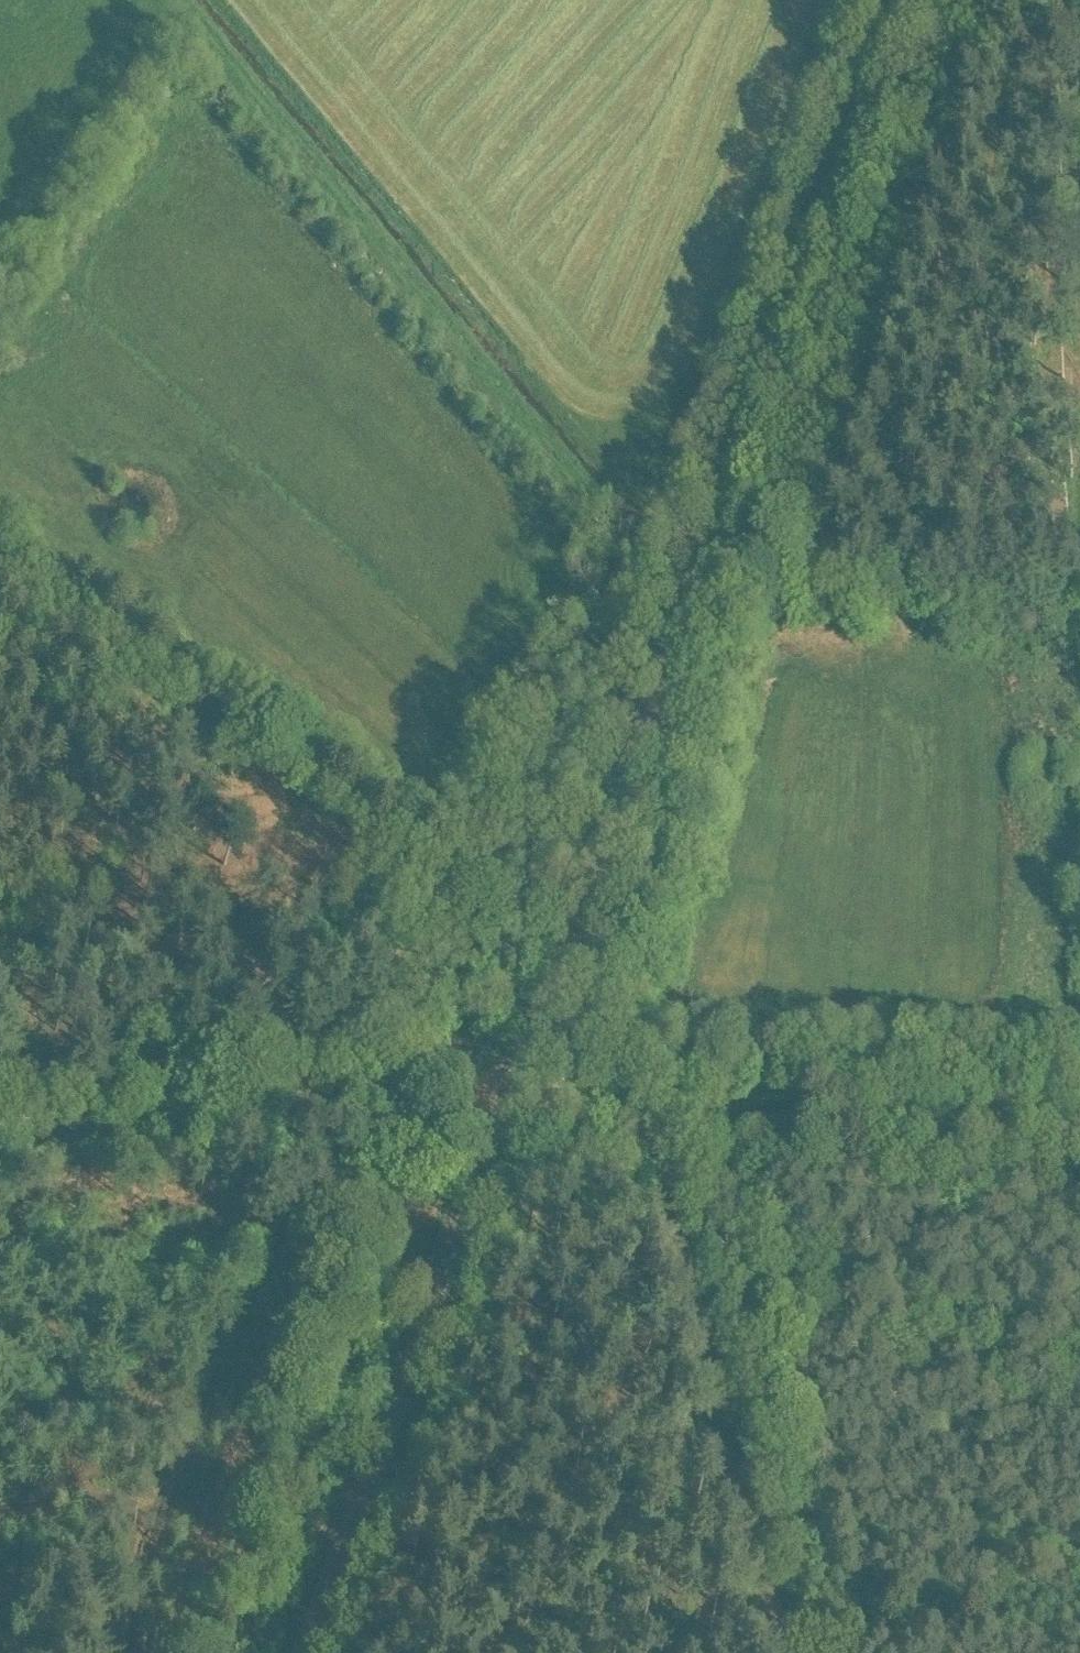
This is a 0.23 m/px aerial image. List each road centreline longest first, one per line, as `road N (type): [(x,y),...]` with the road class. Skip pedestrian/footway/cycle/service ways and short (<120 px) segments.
road 1 (tertiary): [(510,1093),(909,0)]
road 2 (tertiary): [(305,1652),(510,1093)]
road 3 (track): [(663,1127),(779,1652)]
road 4 (track): [(118,1652),(291,1203)]
road 5 (track): [(425,1090),(0,1154)]
road 6 (track): [(1079,1129),(663,1127)]
road 7 (track): [(291,1203),(421,1184),(454,1156),(476,1086)]
road 8 (track): [(663,1127),(510,1093)]

